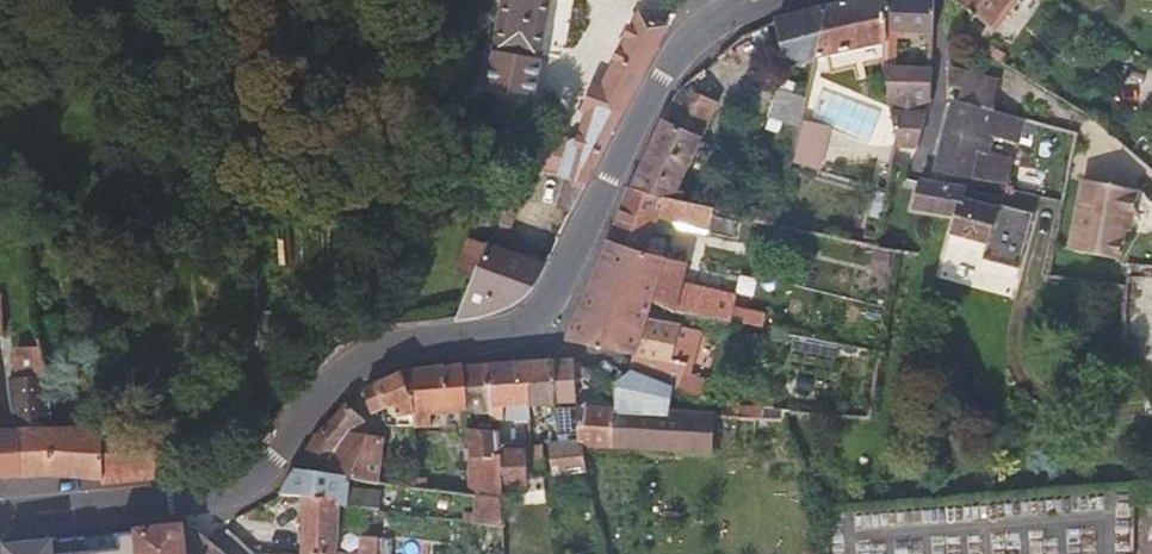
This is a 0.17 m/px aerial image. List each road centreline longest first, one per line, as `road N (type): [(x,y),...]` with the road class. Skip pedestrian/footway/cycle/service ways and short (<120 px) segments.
road 1 (secondary): [(757,0),(700,36),(656,87),(552,303),(514,328),(377,354),(333,381),(232,495),(204,511),(0,519)]

